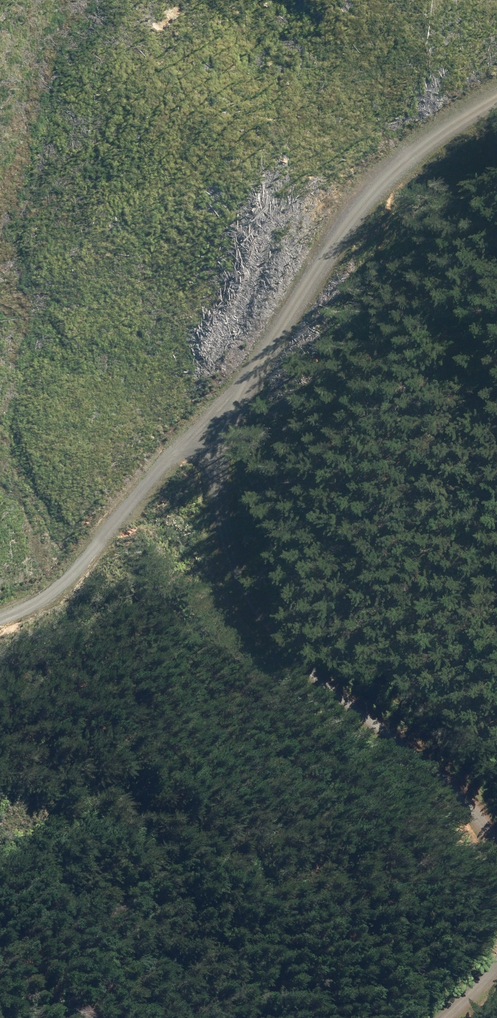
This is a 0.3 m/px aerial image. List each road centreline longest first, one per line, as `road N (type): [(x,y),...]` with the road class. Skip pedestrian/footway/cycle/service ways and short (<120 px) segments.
road 1 (track): [(496,848),(261,622),(232,576),(214,508),(216,456),(242,388),(367,196),(496,100)]
road 2 (track): [(0,619),(64,587),(242,388)]

